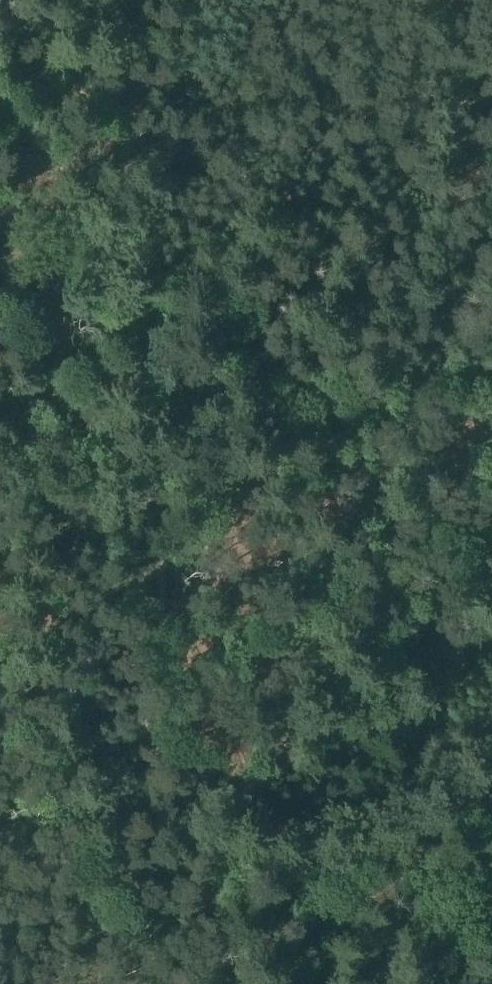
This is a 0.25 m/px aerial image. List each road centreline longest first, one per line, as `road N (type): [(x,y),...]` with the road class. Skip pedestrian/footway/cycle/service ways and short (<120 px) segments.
road 1 (track): [(343,858),(205,762),(161,699),(134,473)]
road 2 (track): [(491,410),(291,427)]
road 3 (track): [(429,983),(384,934),(343,858)]

